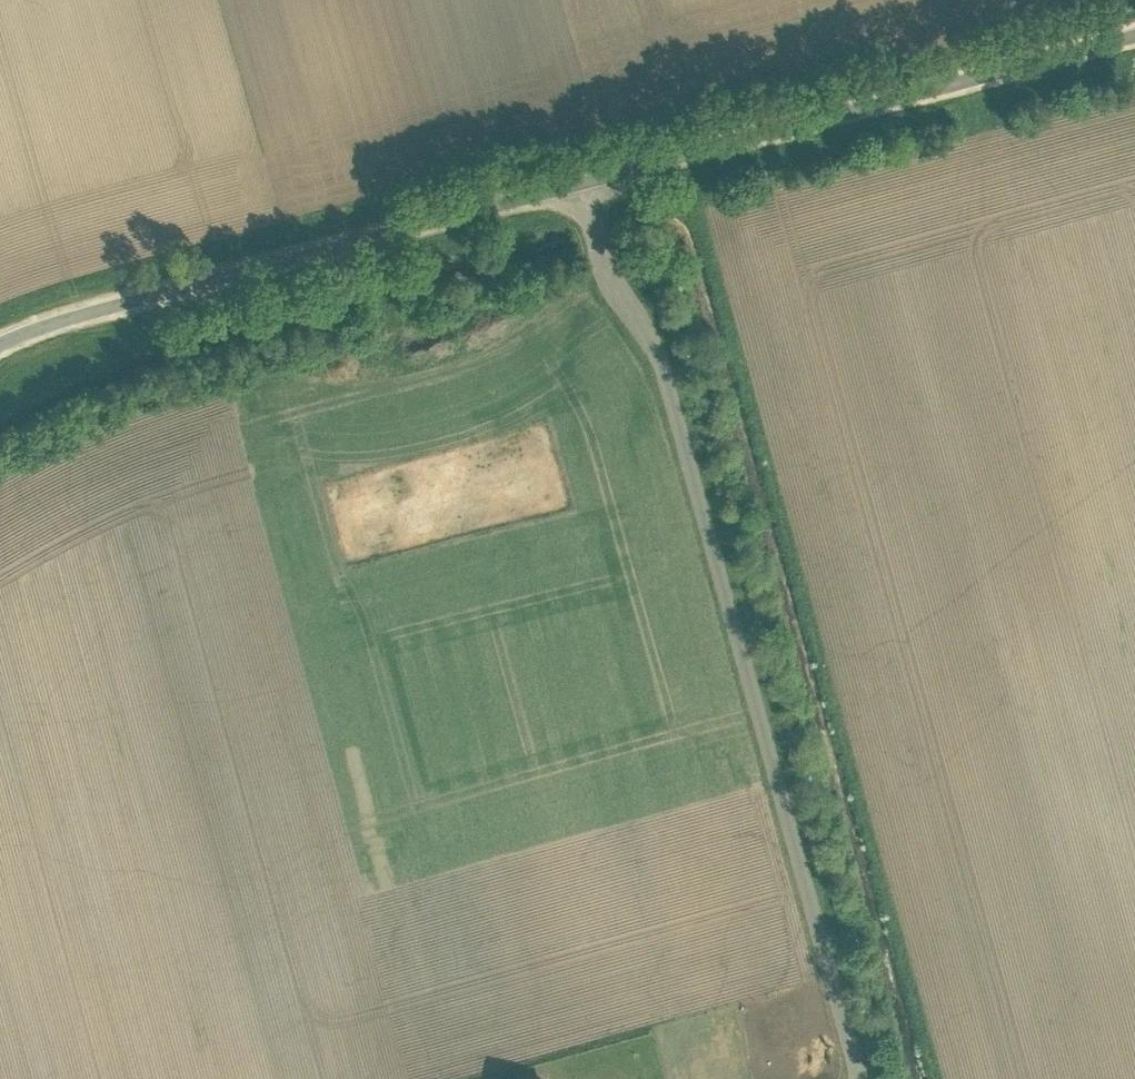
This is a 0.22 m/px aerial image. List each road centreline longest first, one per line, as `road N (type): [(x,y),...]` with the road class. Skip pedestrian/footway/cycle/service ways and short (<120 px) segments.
road 1 (tertiary): [(0,342),(105,305),(1134,36)]

